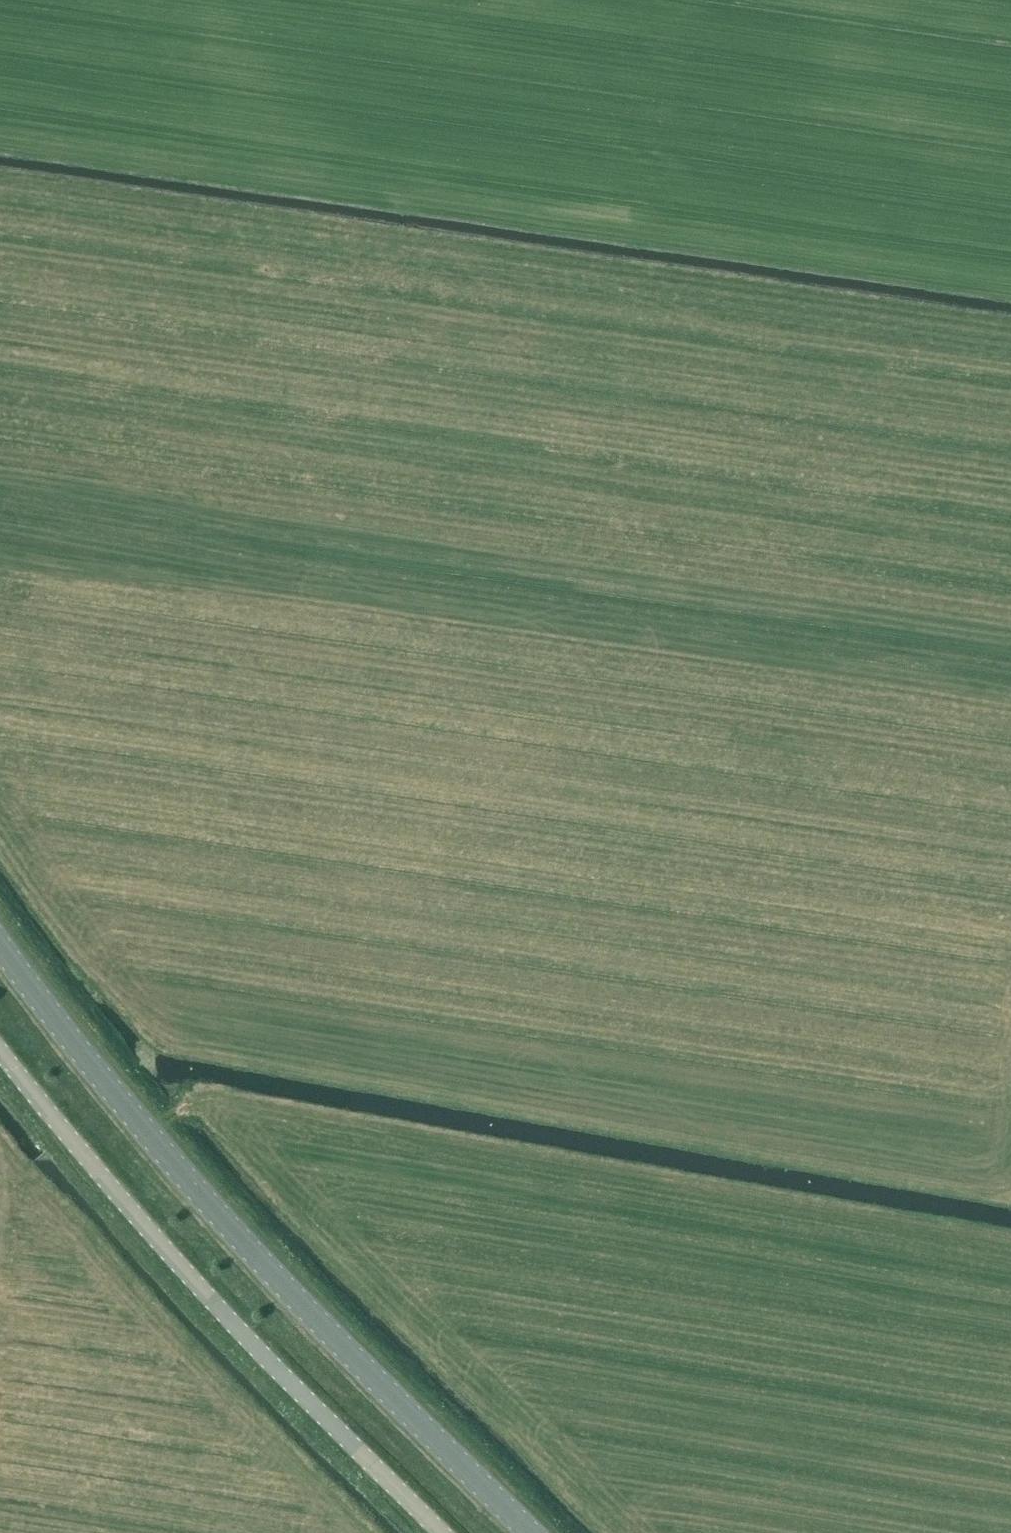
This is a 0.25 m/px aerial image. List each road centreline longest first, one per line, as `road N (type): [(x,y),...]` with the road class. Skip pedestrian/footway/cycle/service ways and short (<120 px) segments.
road 1 (primary): [(537,1532),(200,1194),(0,946)]
road 2 (unclassified): [(447,1532),(173,1256),(0,1047)]

